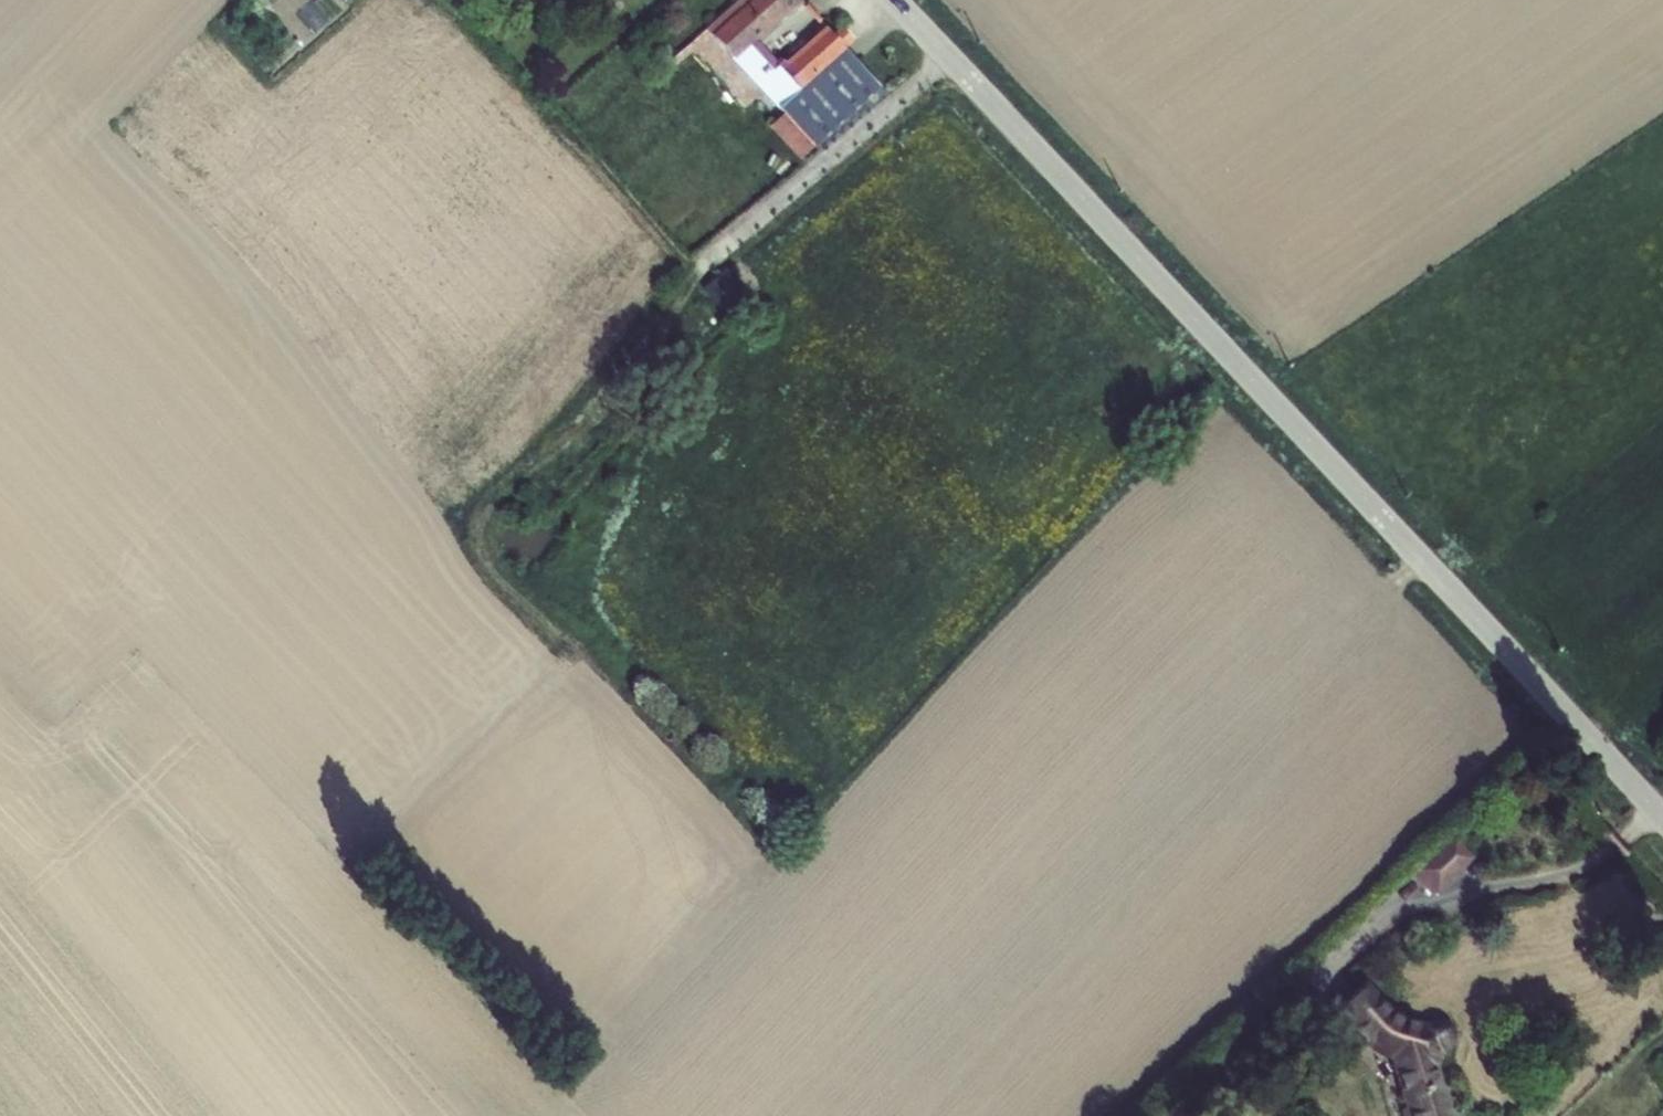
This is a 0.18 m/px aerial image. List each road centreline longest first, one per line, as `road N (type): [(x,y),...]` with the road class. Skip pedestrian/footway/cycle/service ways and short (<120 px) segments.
road 1 (unclassified): [(1662,817),(896,0)]

